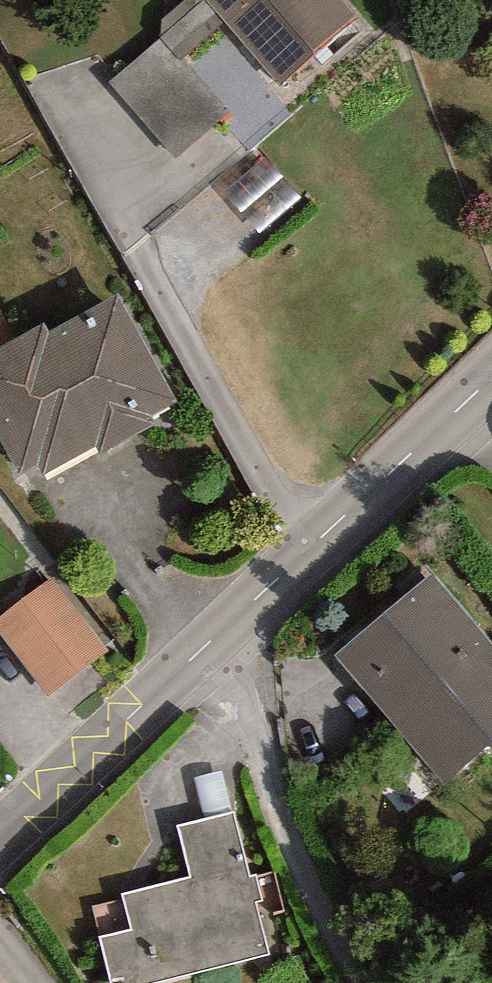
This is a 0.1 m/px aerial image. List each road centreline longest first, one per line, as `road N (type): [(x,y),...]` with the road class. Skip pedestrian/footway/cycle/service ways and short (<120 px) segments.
road 1 (tertiary): [(491,379),(212,641)]
road 2 (residential): [(212,641),(360,982)]
road 3 (tertiary): [(212,641),(0,838)]

